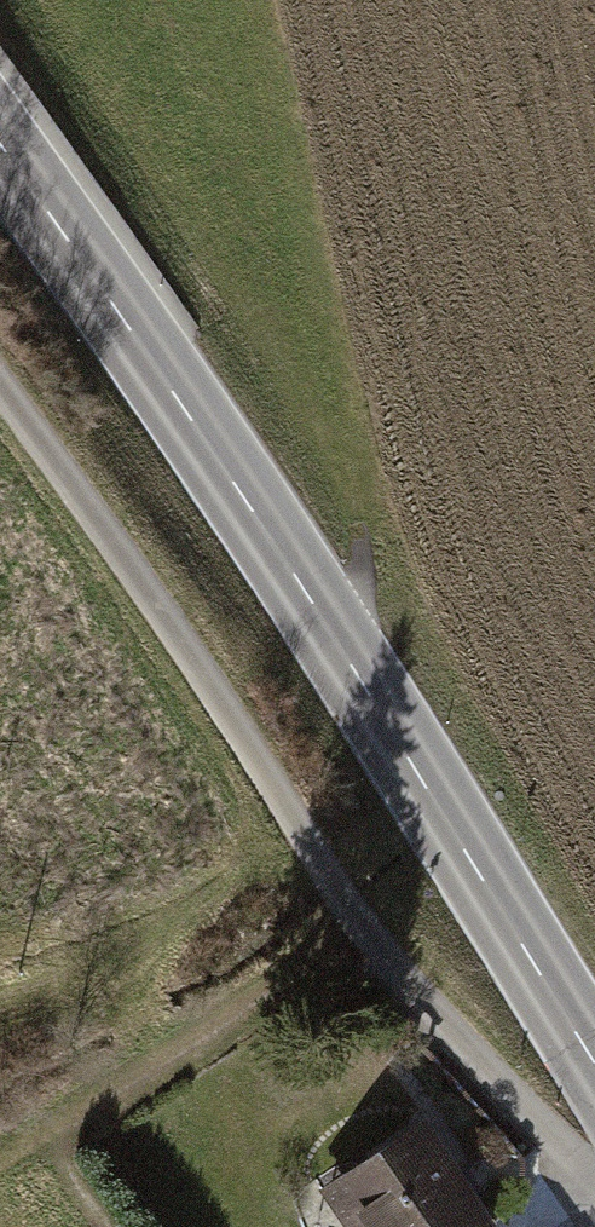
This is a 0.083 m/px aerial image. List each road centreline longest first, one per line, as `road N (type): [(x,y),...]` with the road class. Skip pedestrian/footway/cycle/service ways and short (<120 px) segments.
road 1 (primary): [(0,146),(331,635),(594,1060)]
road 2 (track): [(0,394),(59,469),(267,782),(363,950),(580,1163),(594,1163)]

